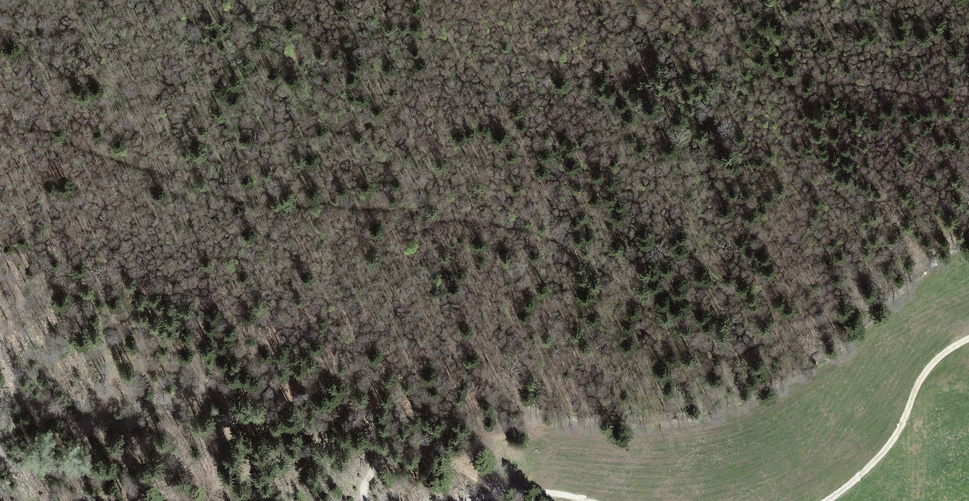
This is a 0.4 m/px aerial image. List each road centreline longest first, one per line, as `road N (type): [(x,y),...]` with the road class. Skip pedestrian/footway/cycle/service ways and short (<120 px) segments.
road 1 (track): [(0,108),(266,201),(353,200),(537,227),(720,346),(871,303)]
road 2 (track): [(828,500),(877,462),(934,361),(968,339)]
road 3 (track): [(506,493),(445,464),(400,457),(371,472),(366,500)]

